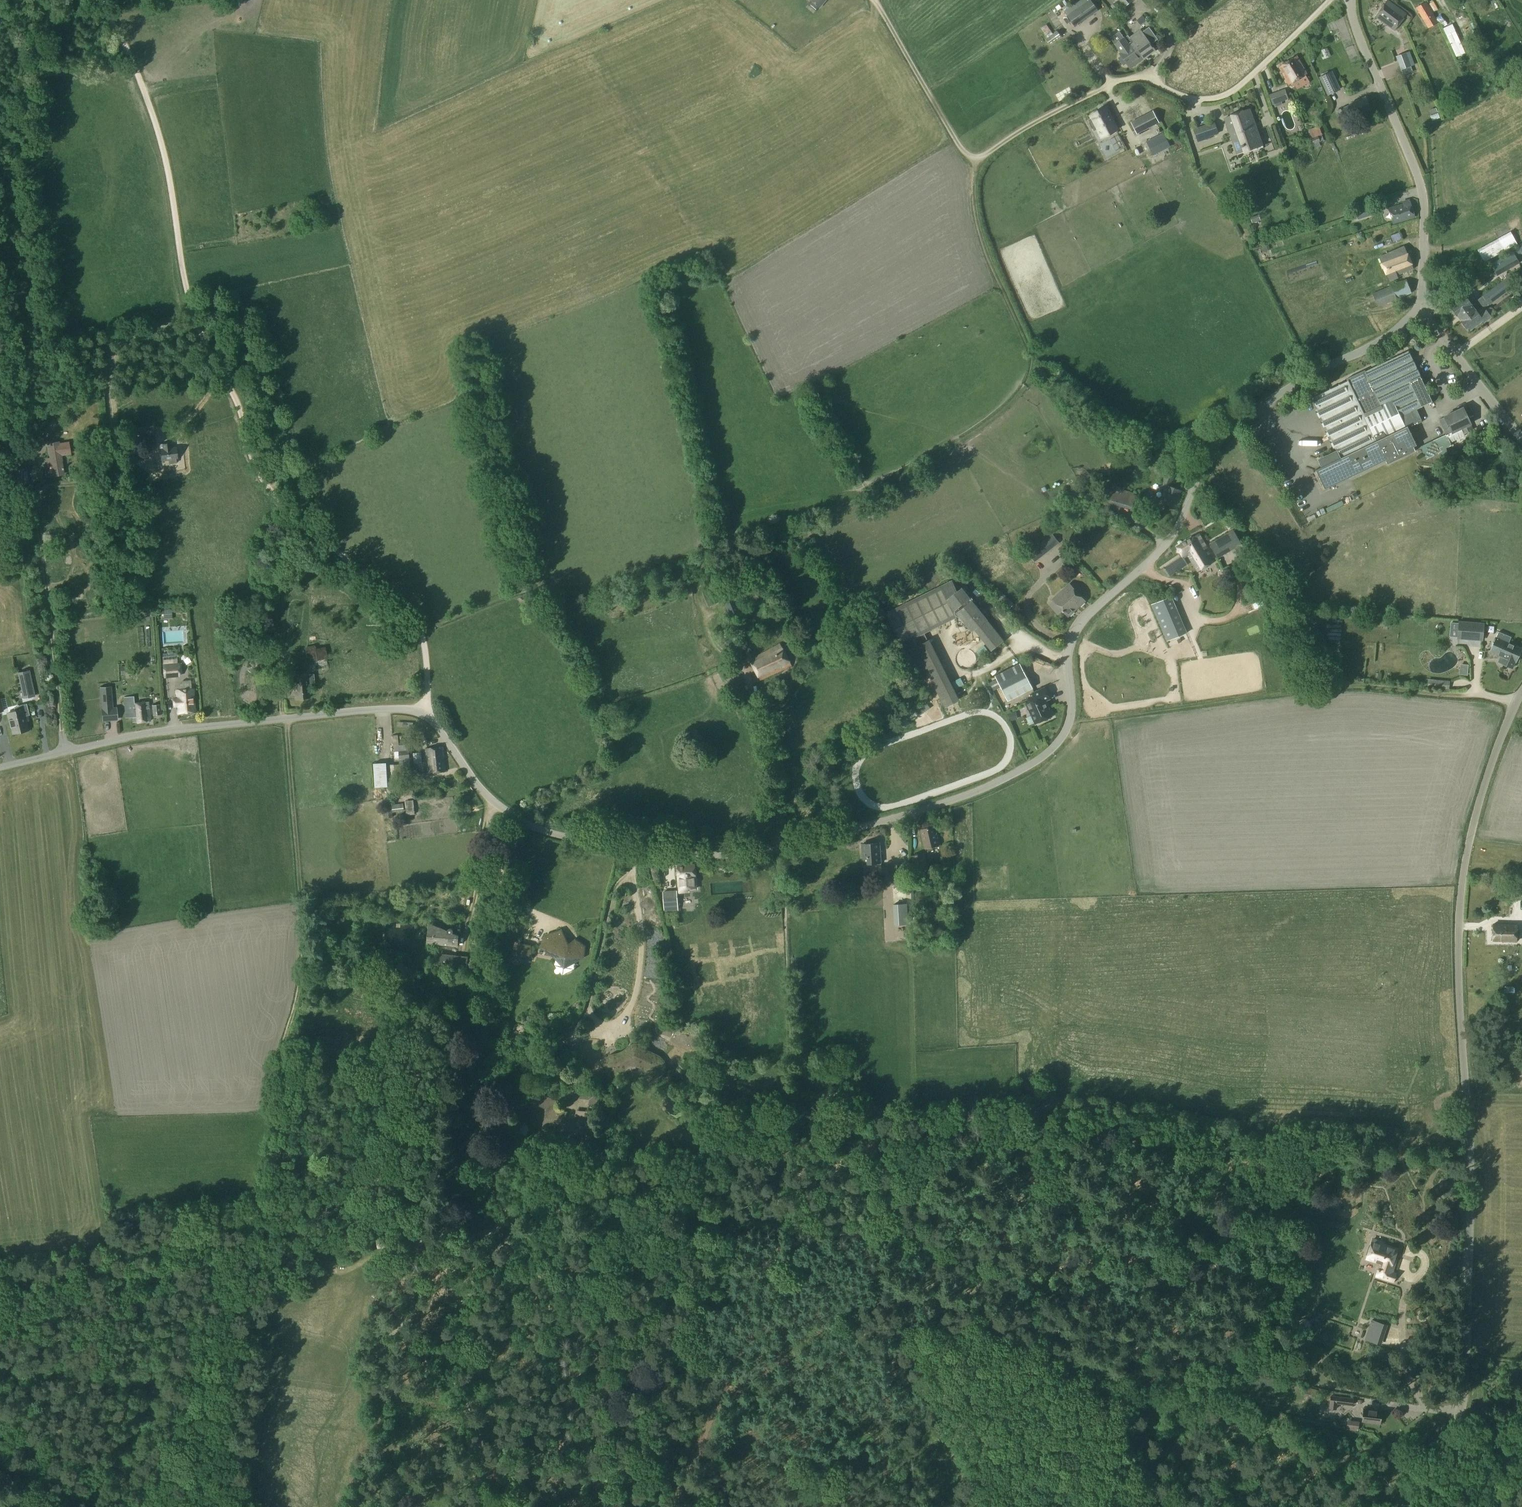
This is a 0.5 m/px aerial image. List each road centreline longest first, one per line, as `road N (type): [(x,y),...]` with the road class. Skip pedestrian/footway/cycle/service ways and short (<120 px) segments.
road 1 (unclassified): [(0,766),(168,729),(402,707),(427,712),(503,809),(554,834),(729,855),(857,829),(976,790),(1054,745),(1071,705),(1071,635),(1088,609),(1168,539),(1228,428),(1307,374),(1379,341),(1421,307)]
road 2 (track): [(976,160),(981,239),(1032,357),(1034,382),(1011,412),(845,505),(562,589),(523,582),(420,628)]
road 3 (unclassified): [(1398,1506),(1442,1458),(1461,1412),(1470,1237),(1460,897),(1491,759),(1521,691)]
road 4 (track): [(101,0),(154,119),(192,310),(239,405),(259,470),(273,497),(420,628),(427,712)]
road 5 (track): [(0,1340),(134,1320),(185,1276),(229,1253),(258,1220),(304,954),(287,718)]
road 6 (track): [(780,850),(794,1073),(809,1108),(1091,1361),(1121,1403),(1161,1506)]
road 7 (track): [(635,847),(631,871),(612,891),(586,1010),(492,1126),(495,1193),(514,1232),(469,1273),(449,1325),(444,1361),(475,1420),(497,1506)]
road 8 (track): [(1117,1397),(1084,1383),(1006,1321),(941,1302),(754,1332),(744,1339),(685,1506)]
road 9 (track): [(1067,726),(1351,687),(1516,702)]
road 10 (track): [(976,160),(1111,80),(1141,74),(1186,95),(1221,94),(1328,0)]
road 11 (track): [(1461,1412),(1420,1406),(1406,1366),(1403,1308),(1437,1151),(1439,1103),(1465,1097)]
road 12 (unclassified): [(1421,307),(1417,172),(1349,0)]
road 13 (track): [(66,749),(37,495)]
road 14 (track): [(631,871),(641,964),(632,1004),(612,1030),(574,1027)]
road 15 (track): [(882,1506),(883,1307)]
road 16 (track): [(195,320),(124,339),(108,390),(112,442),(122,442)]
road 17 (track): [(976,160),(876,0)]
road 18 (unclassified): [(1521,438),(1421,307)]
road 19 (track): [(464,951),(487,816),(496,802)]

